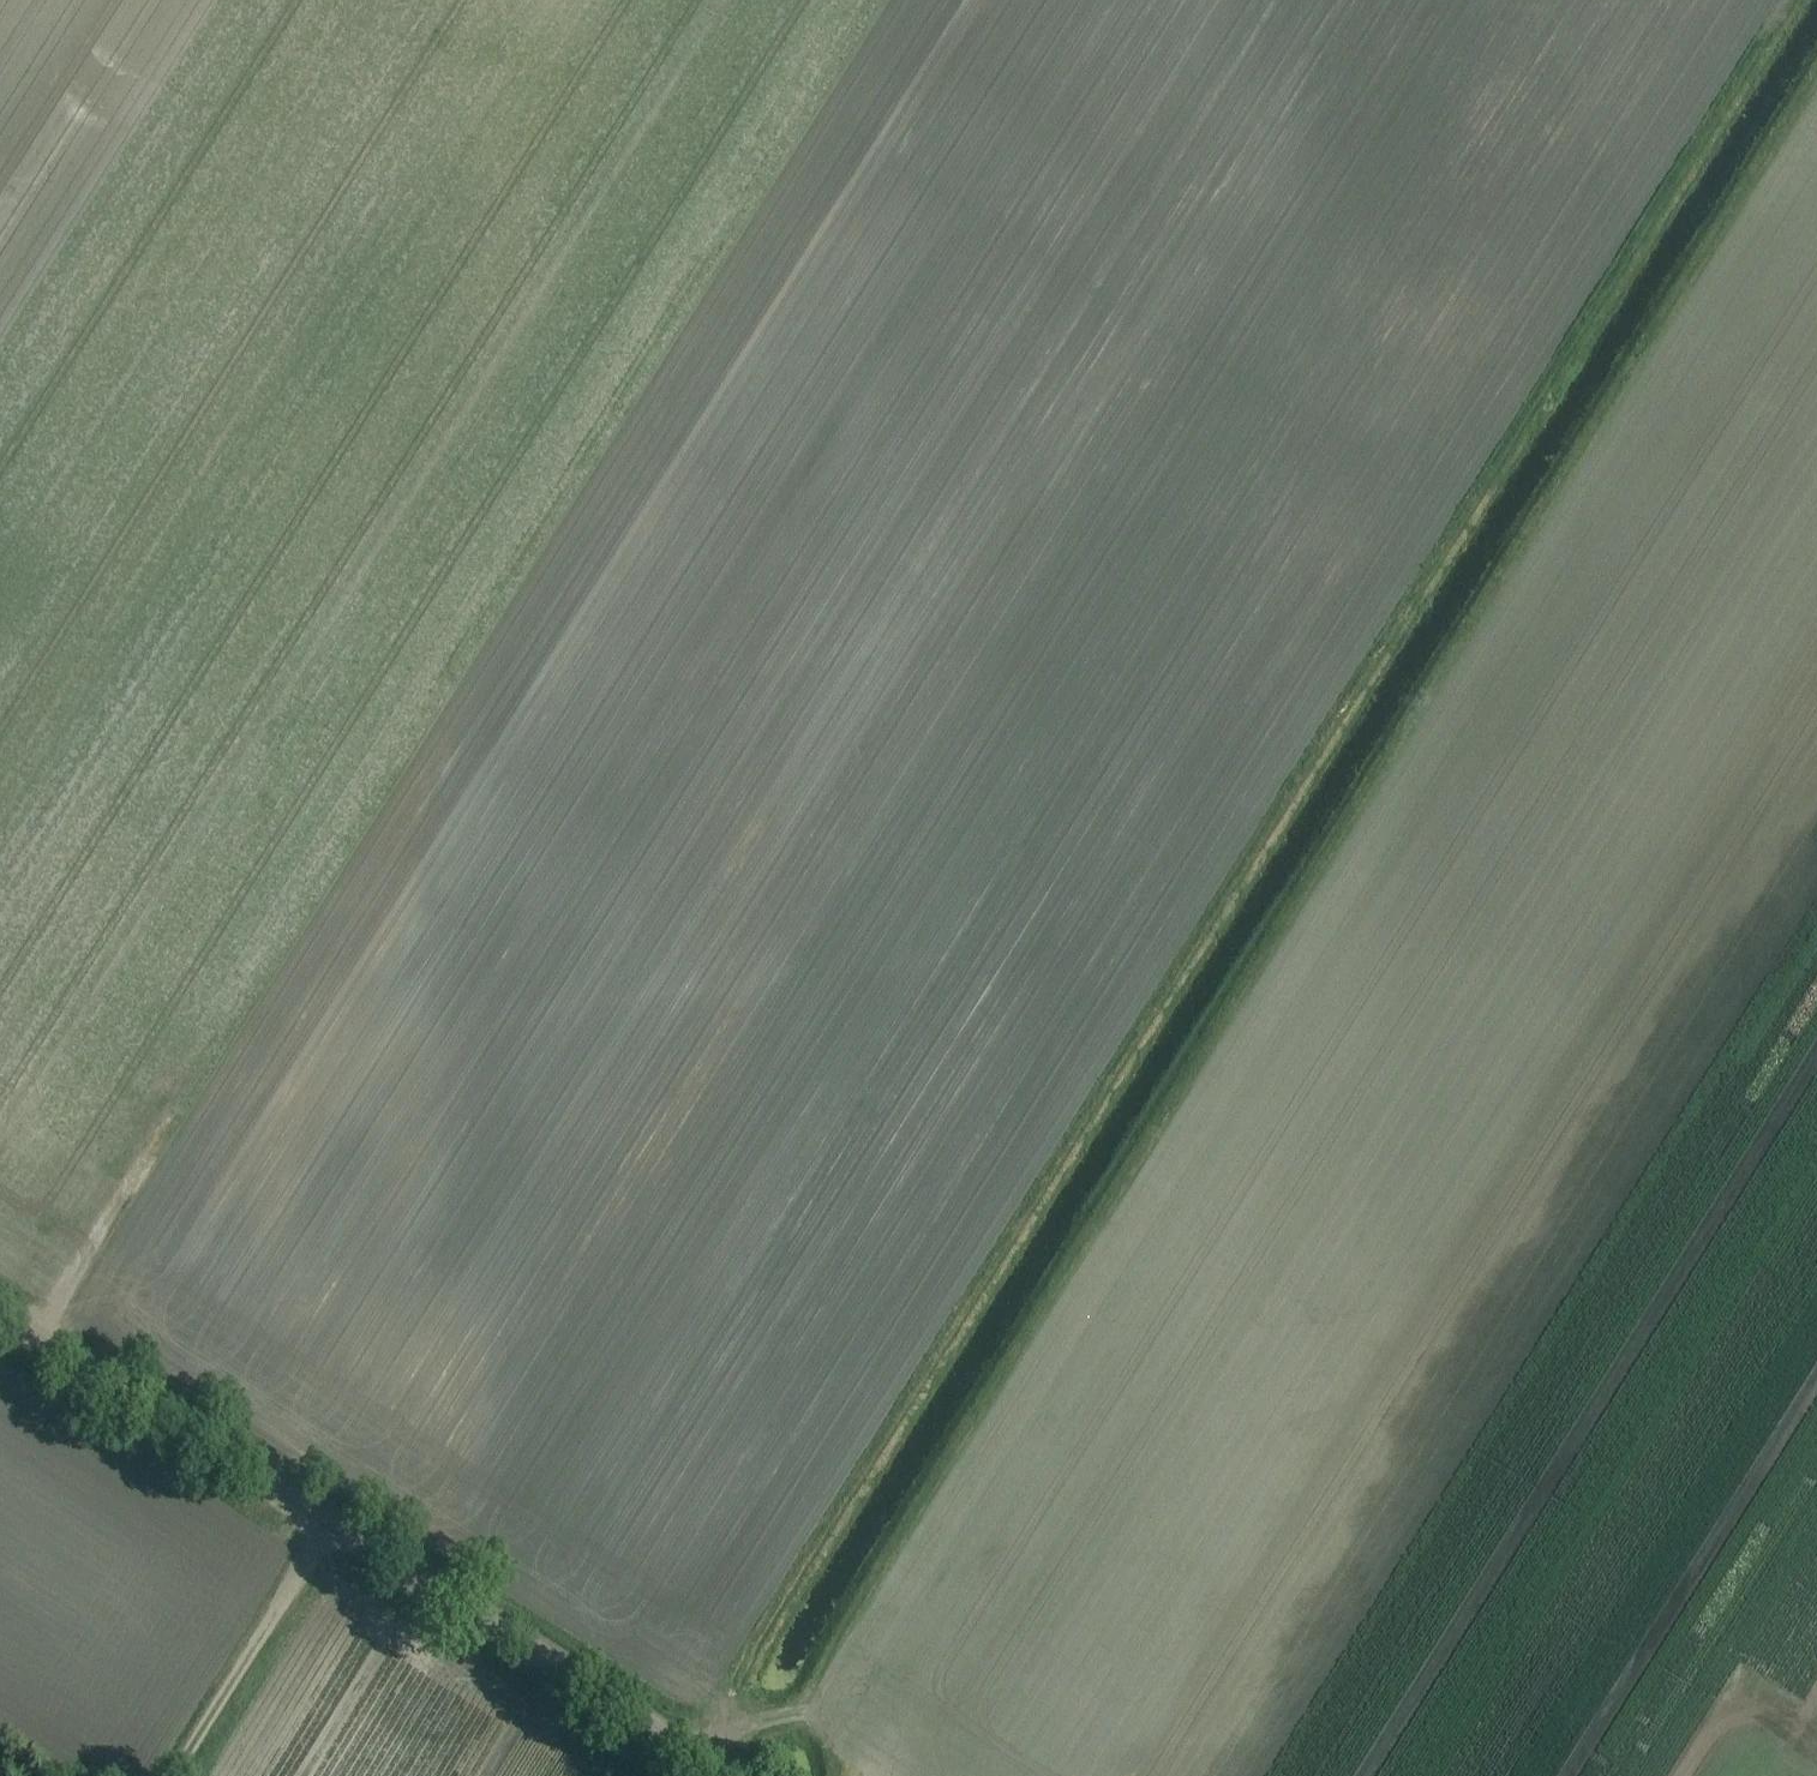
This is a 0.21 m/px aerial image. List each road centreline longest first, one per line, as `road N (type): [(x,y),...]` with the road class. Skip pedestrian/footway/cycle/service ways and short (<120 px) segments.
road 1 (unclassified): [(713,1775),(480,1614),(0,1315)]
road 2 (track): [(334,1522),(178,1775)]

